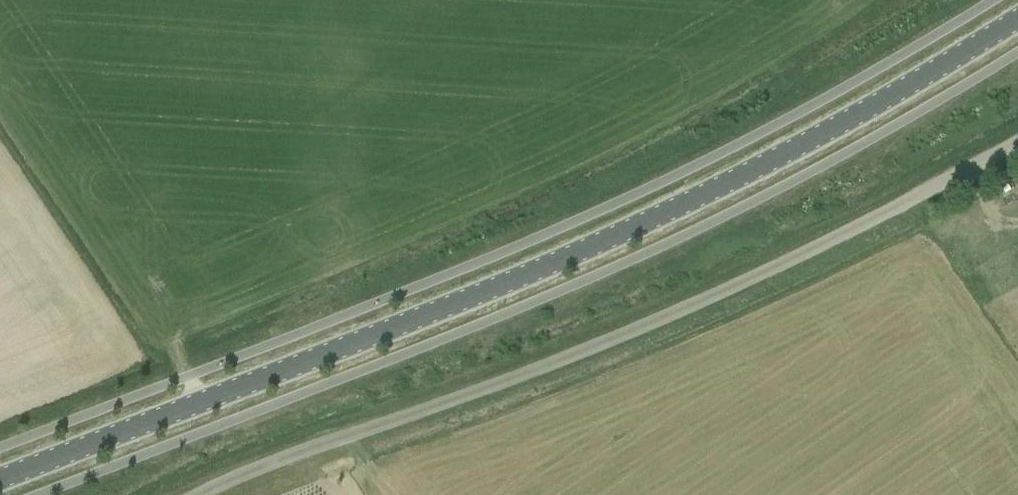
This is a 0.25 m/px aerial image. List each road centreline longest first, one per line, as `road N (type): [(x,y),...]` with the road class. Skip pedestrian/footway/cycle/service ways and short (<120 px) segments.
road 1 (tertiary): [(0,478),(618,236),(830,131),(1017,20)]
road 2 (unclassified): [(196,494),(693,305),(1017,142)]

